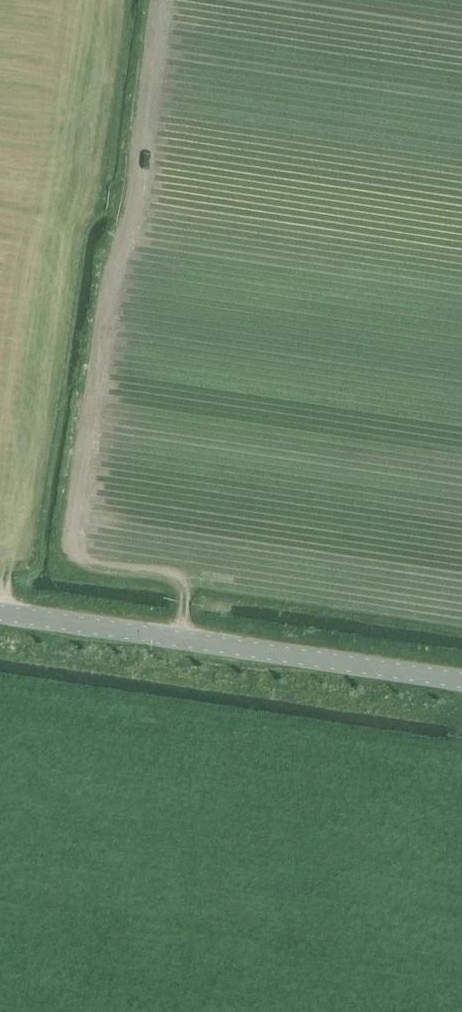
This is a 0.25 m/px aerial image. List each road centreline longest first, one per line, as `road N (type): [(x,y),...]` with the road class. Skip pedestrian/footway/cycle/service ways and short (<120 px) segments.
road 1 (tertiary): [(461,680),(0,612)]
road 2 (track): [(31,453),(2,613)]

